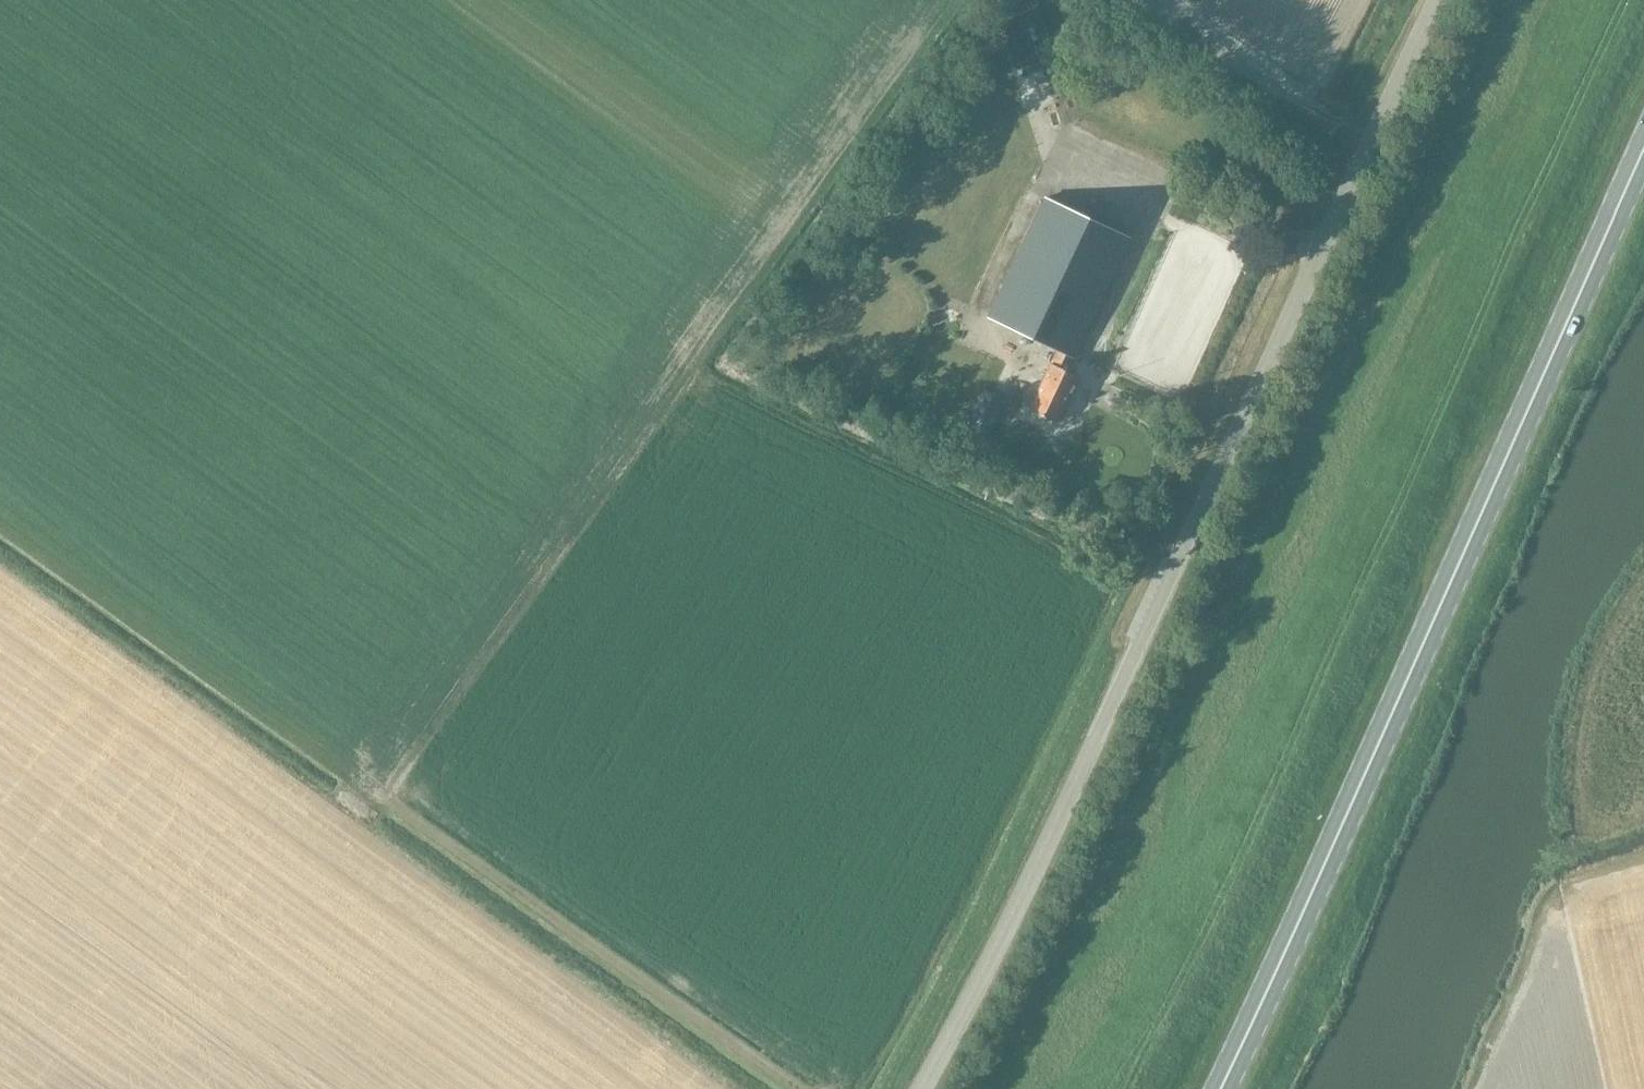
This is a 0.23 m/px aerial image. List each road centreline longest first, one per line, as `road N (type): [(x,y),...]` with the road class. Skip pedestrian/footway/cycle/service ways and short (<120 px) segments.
road 1 (unclassified): [(923,1088),(1137,661),(1437,0)]
road 2 (primary): [(1220,1088),(1643,152)]

